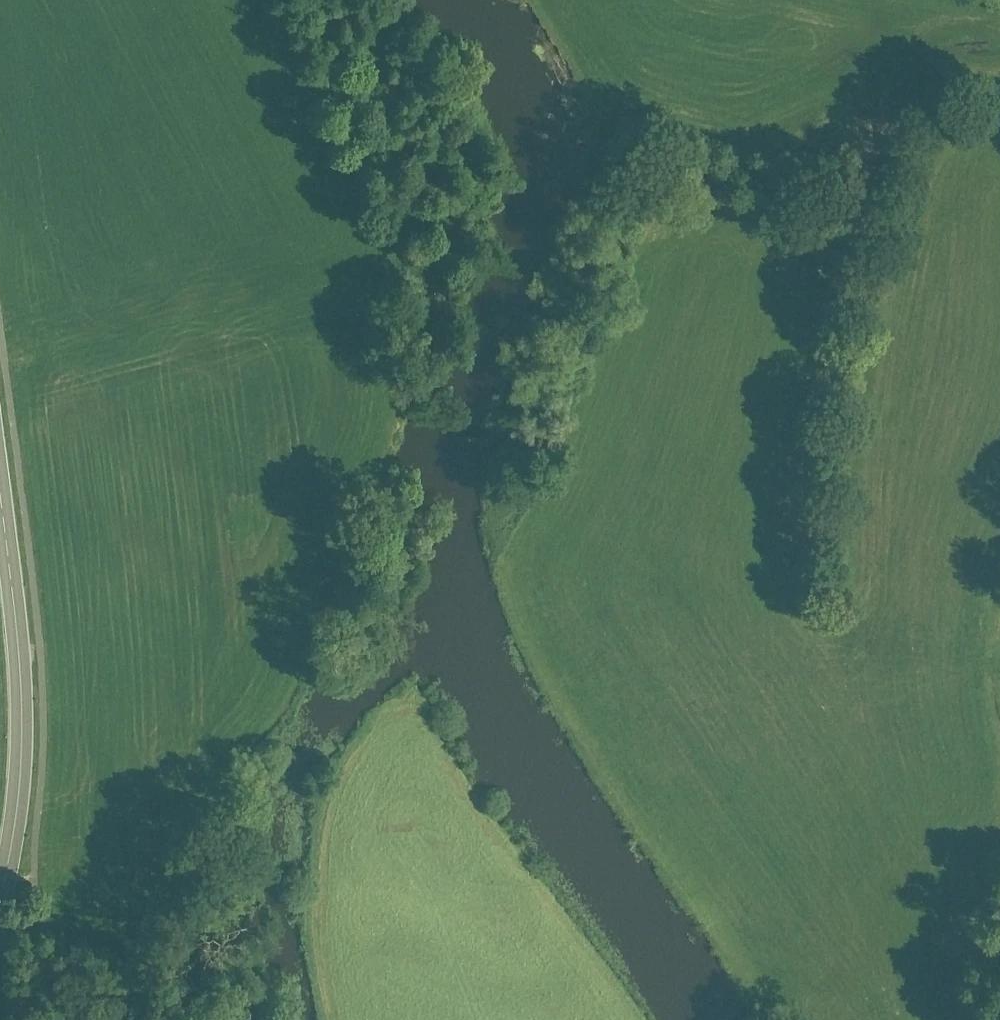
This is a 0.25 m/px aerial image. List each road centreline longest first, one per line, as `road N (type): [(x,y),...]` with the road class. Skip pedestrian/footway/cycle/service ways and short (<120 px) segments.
road 1 (tertiary): [(7,878),(22,746),(0,528)]

